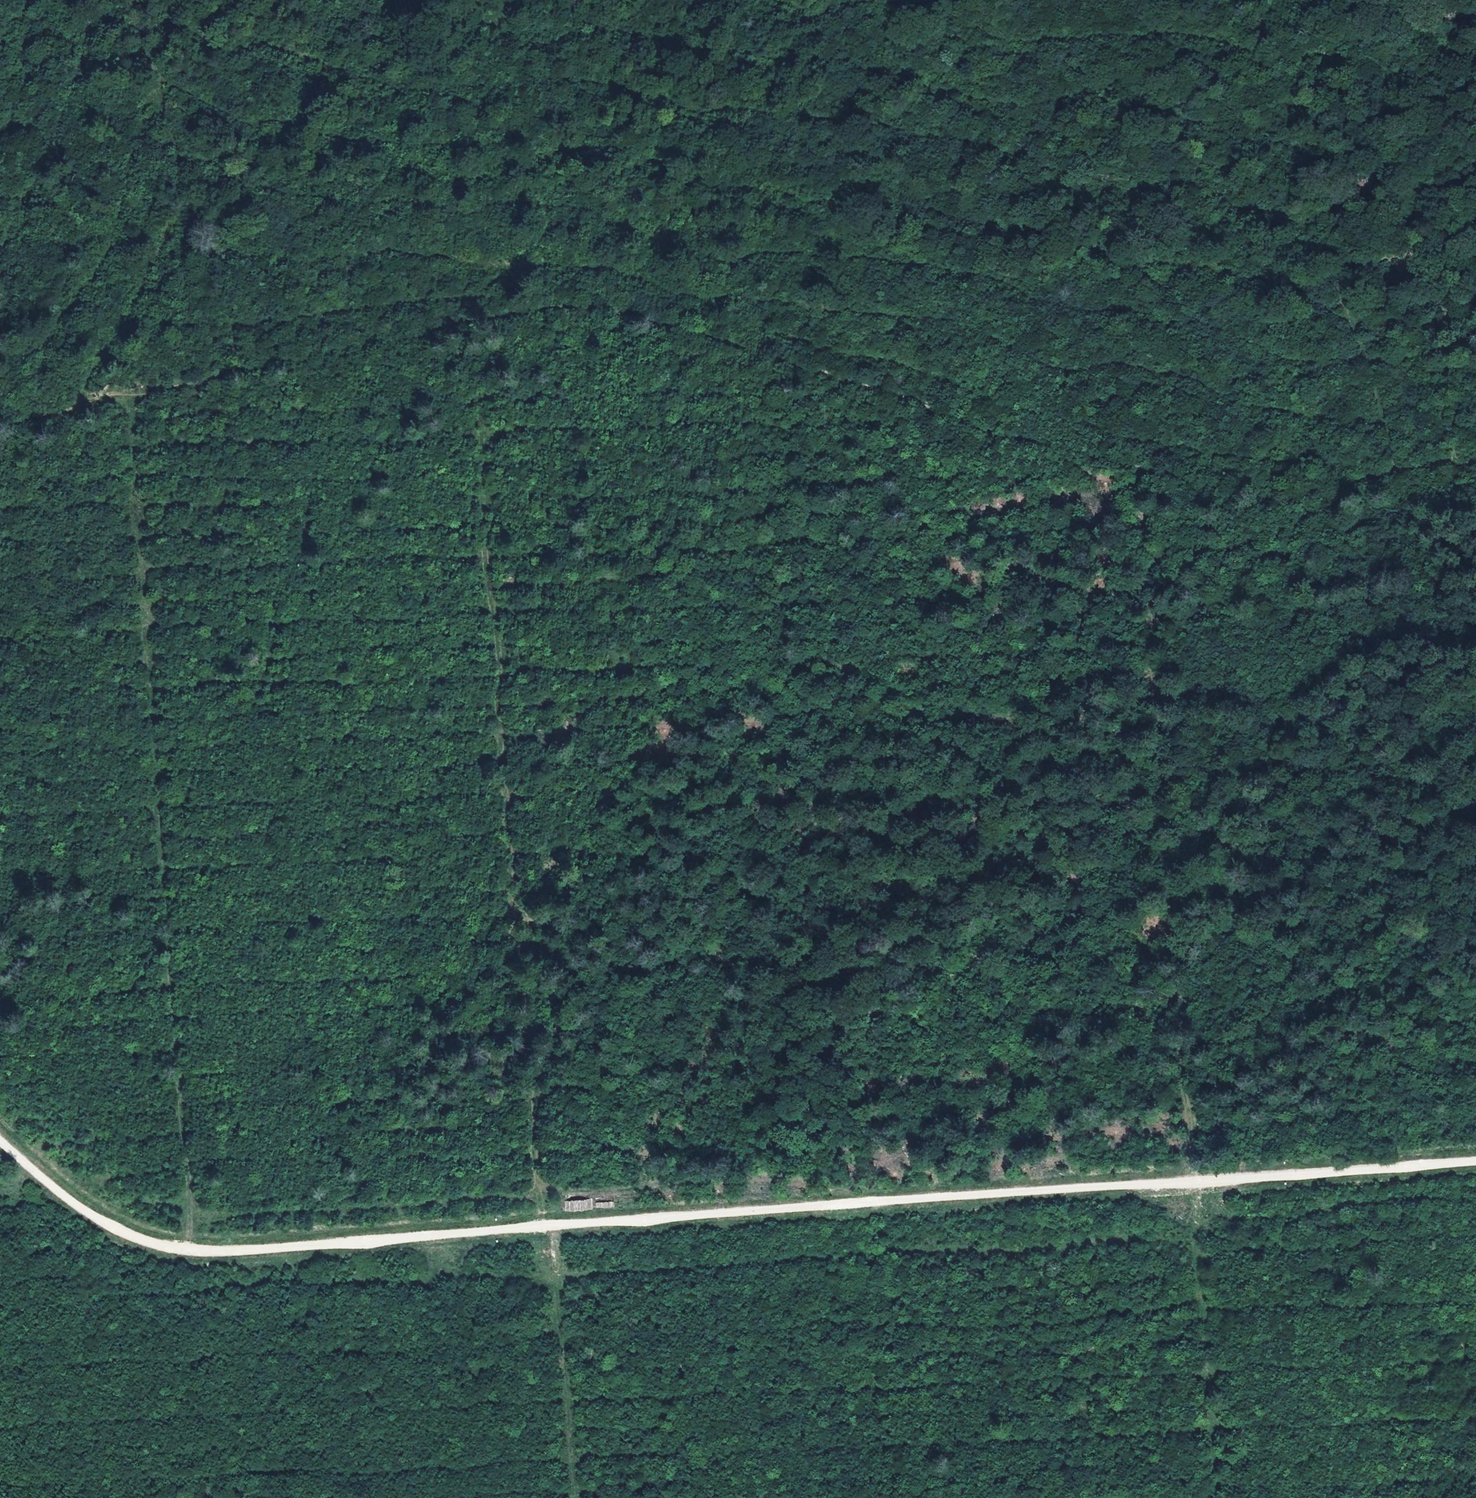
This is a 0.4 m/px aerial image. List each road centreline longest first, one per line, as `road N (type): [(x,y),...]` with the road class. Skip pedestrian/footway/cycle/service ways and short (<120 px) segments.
road 1 (track): [(0,1142),(83,1211),(138,1243),(195,1254),(1198,1178)]
road 2 (track): [(1198,1178),(1475,1158)]

